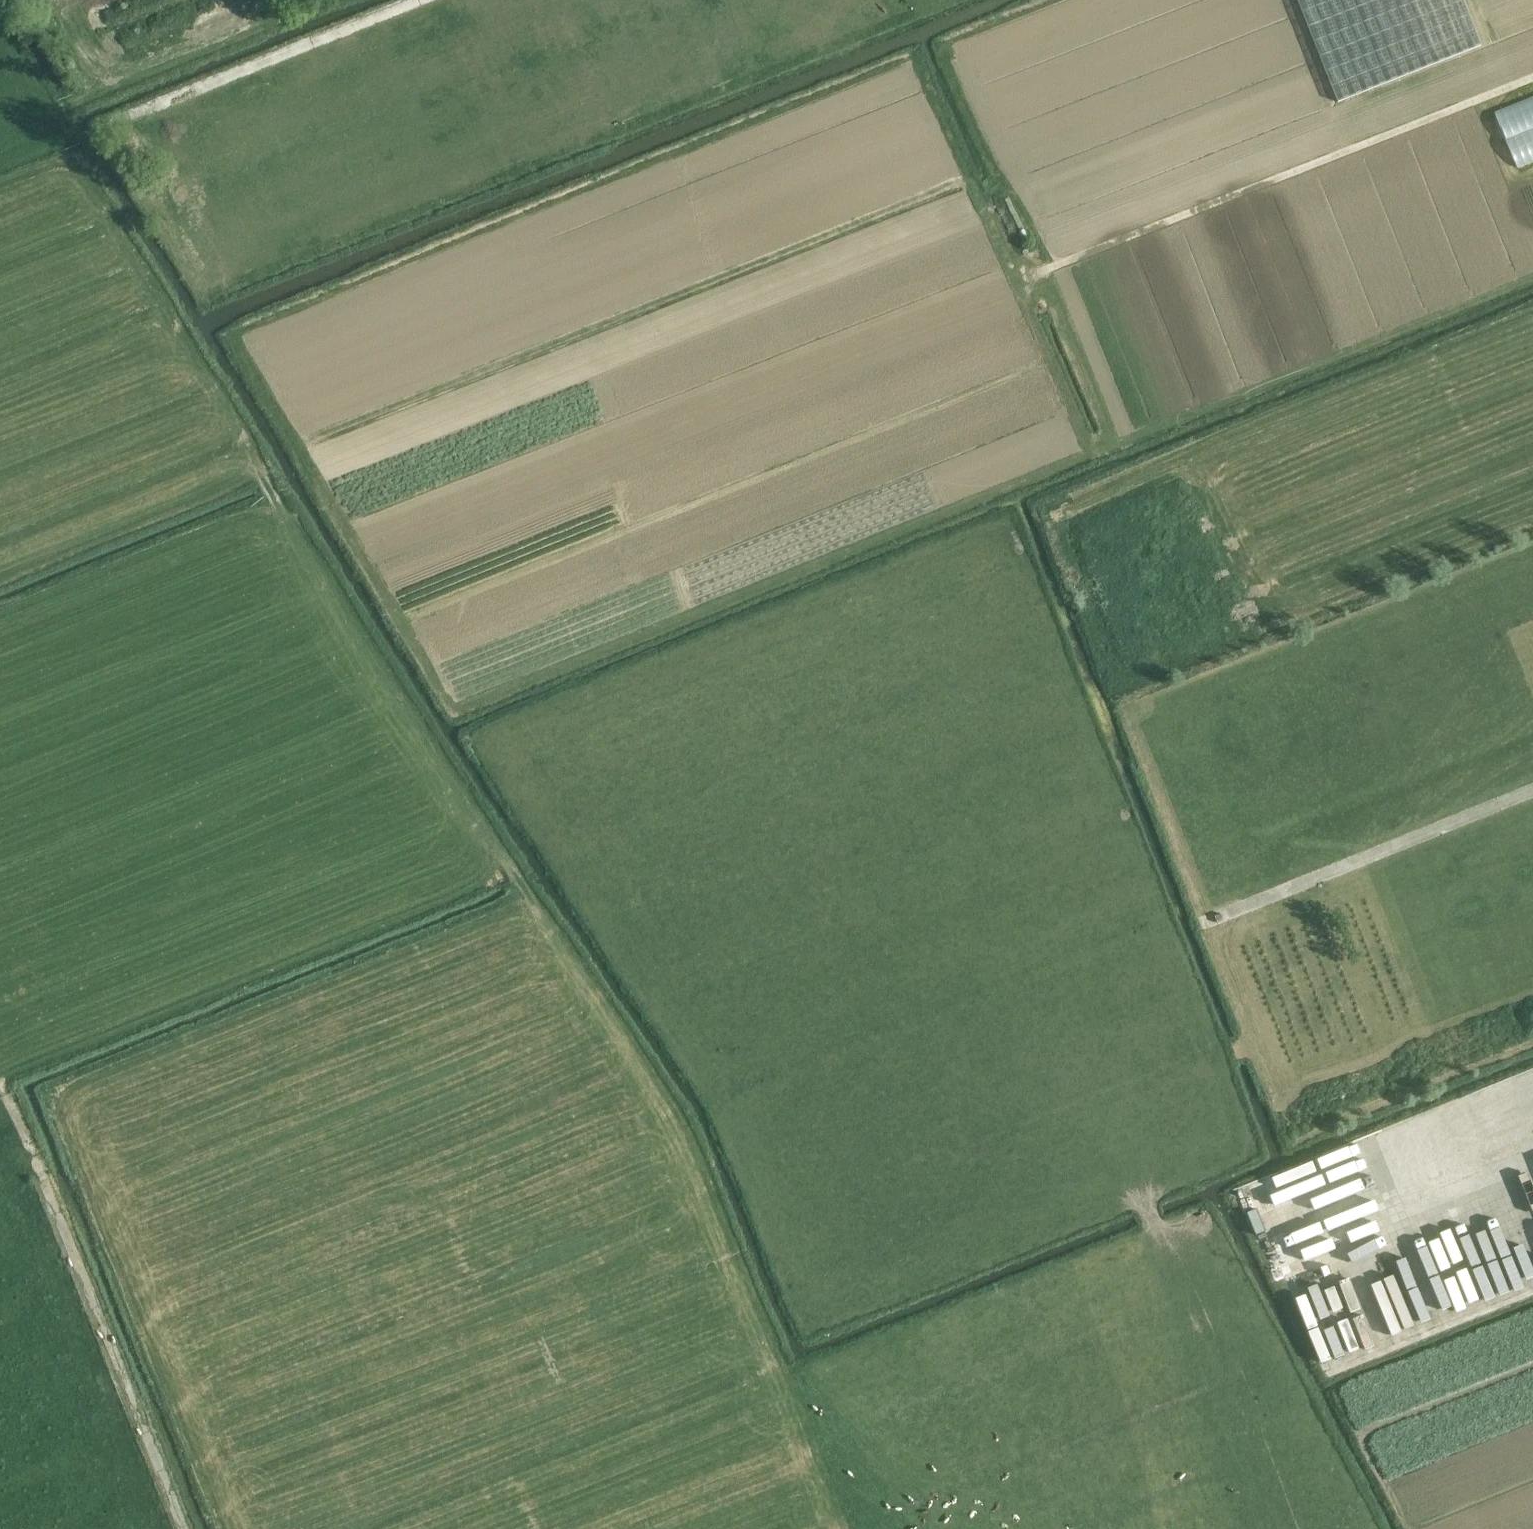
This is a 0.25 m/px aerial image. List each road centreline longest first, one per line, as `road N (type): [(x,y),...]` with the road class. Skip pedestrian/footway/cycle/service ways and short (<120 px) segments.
road 1 (track): [(1532,80),(1042,270)]
road 2 (track): [(331,0),(76,105)]

